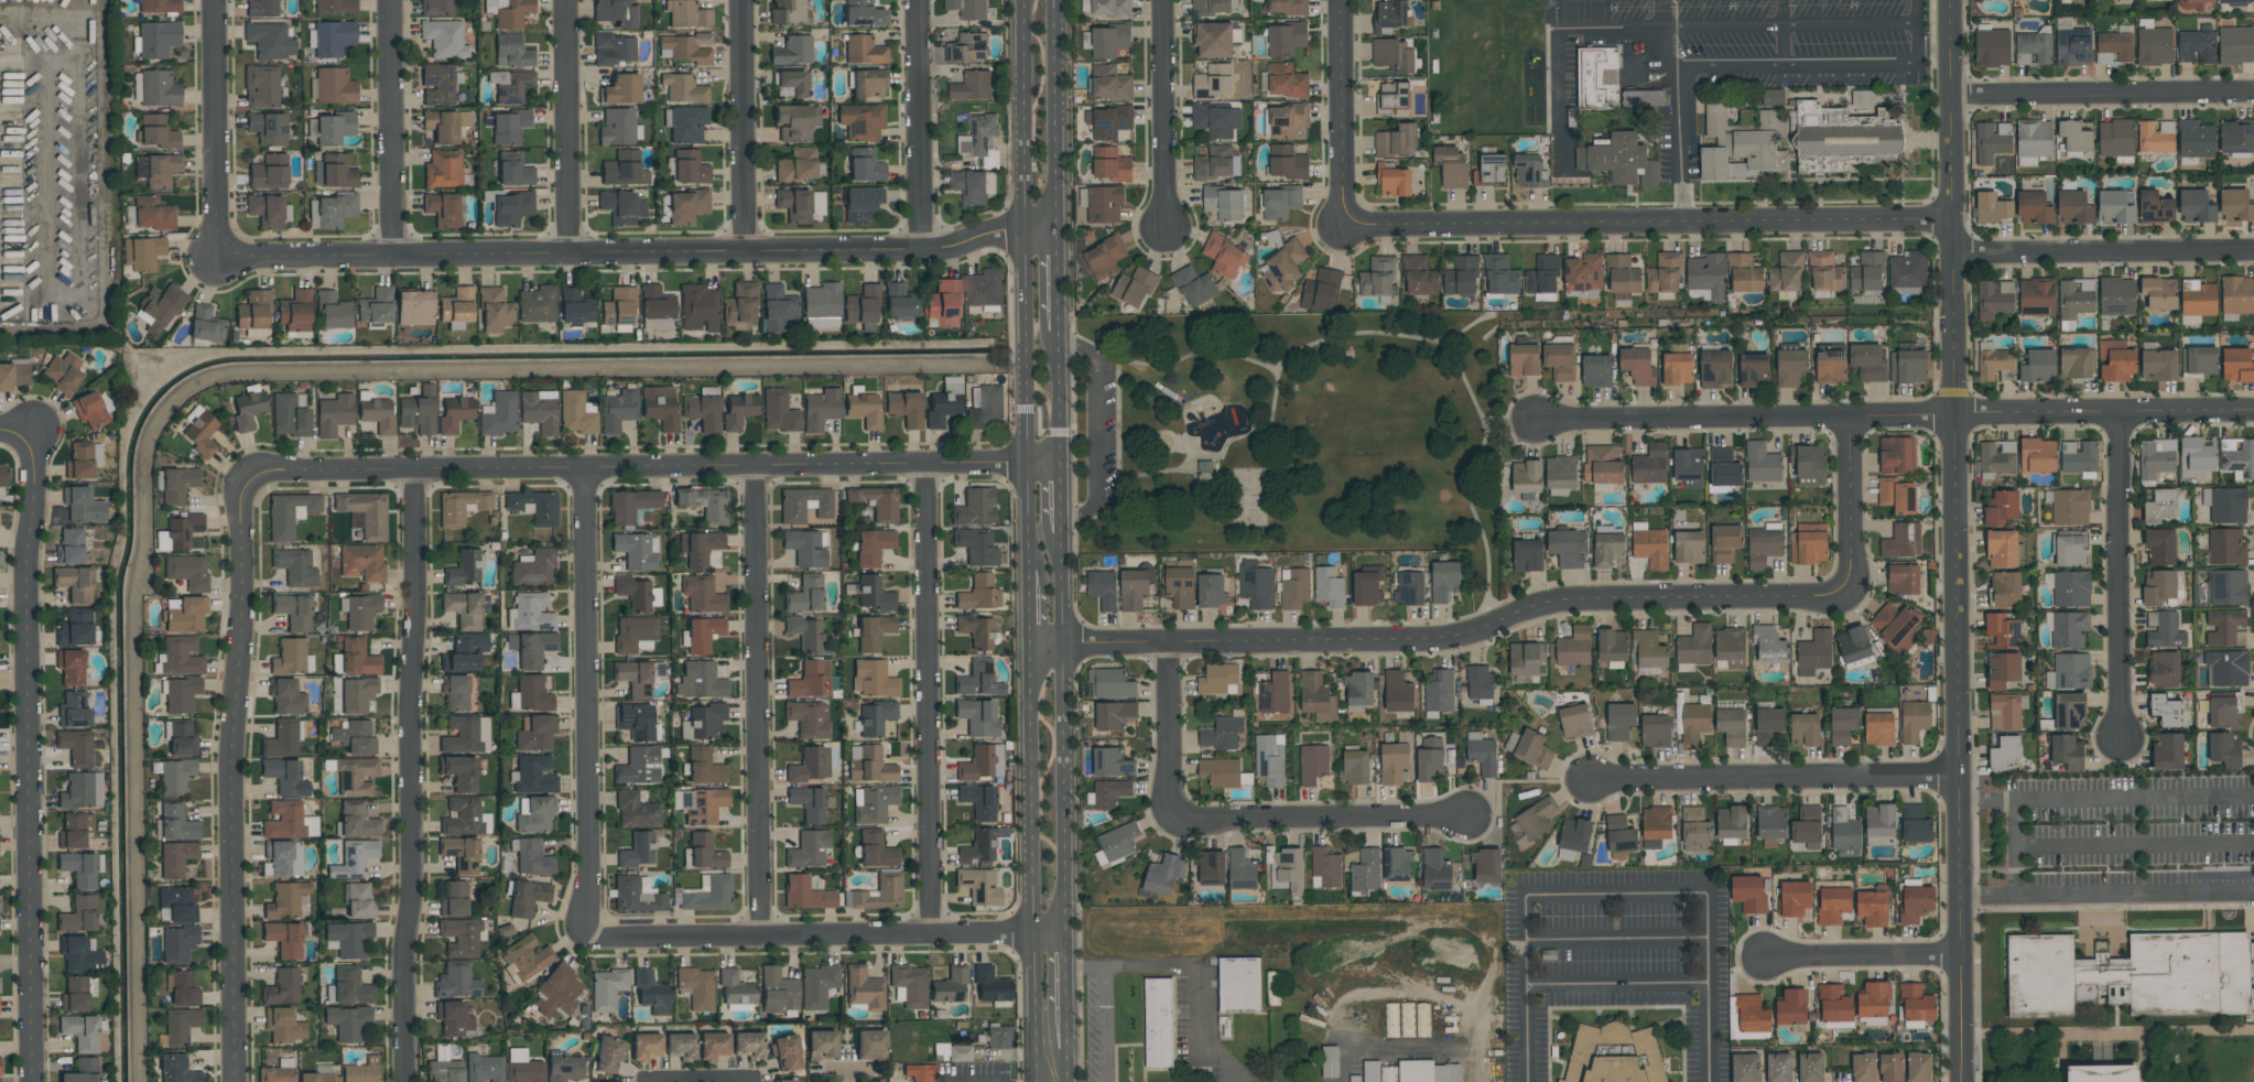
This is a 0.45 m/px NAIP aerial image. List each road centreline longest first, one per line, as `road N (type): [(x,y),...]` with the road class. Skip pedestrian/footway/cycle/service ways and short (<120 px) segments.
road 1 (tertiary): [(1949,0),(1962,1081)]
road 2 (residential): [(217,256),(923,251),(1056,228)]
road 3 (residential): [(1034,641),(1435,640),(1579,600),(1852,598)]
road 4 (residential): [(254,473),(1061,466)]
road 5 (residential): [(30,434),(30,1081)]
road 6 (residential): [(254,473),(238,489),(234,1081)]
road 7 (residential): [(1341,232),(1952,221)]
road 8 (residential): [(411,472),(401,1081)]
road 9 (secondary): [(1026,0),(1033,569)]
road 10 (residential): [(589,933),(1066,930)]
road 11 (residential): [(585,470),(581,921),(589,933)]
road 12 (residential): [(754,468),(758,933)]
road 13 (residential): [(925,468),(930,932)]
road 14 (secondary): [(1034,641),(1038,1081)]
road 15 (residential): [(1536,421),(1952,416)]
road 16 (secondary): [(1066,930),(1063,524)]
road 17 (residential): [(1589,781),(1958,775)]
road 18 (residential): [(2122,413),(2121,743)]
road 19 (residential): [(1949,97),(2253,95)]
road 20 (tertiary): [(1952,416),(2253,413)]
road 21 (residential): [(1953,255),(2253,252)]
road 22 (residential): [(1177,818),(1467,819)]
road 23 (residential): [(215,0),(217,256)]
road 24 (residential): [(565,0),(570,252)]
road 25 (residential): [(390,0),(394,252)]
road 26 (residential): [(920,0),(923,251)]
road 27 (residential): [(741,0),(745,249)]
road 28 (residential): [(1165,0),(1166,232)]
road 29 (residential): [(1341,0),(1341,232)]
road 30 (secondary): [(1056,228),(1055,0)]
road 31 (residential): [(1765,957),(1960,954)]
road 32 (residential): [(1850,418),(1852,598)]
road 33 (residential): [(1171,643),(1169,799),(1177,818)]
road 34 (secondary): [(1061,466),(1059,333)]

